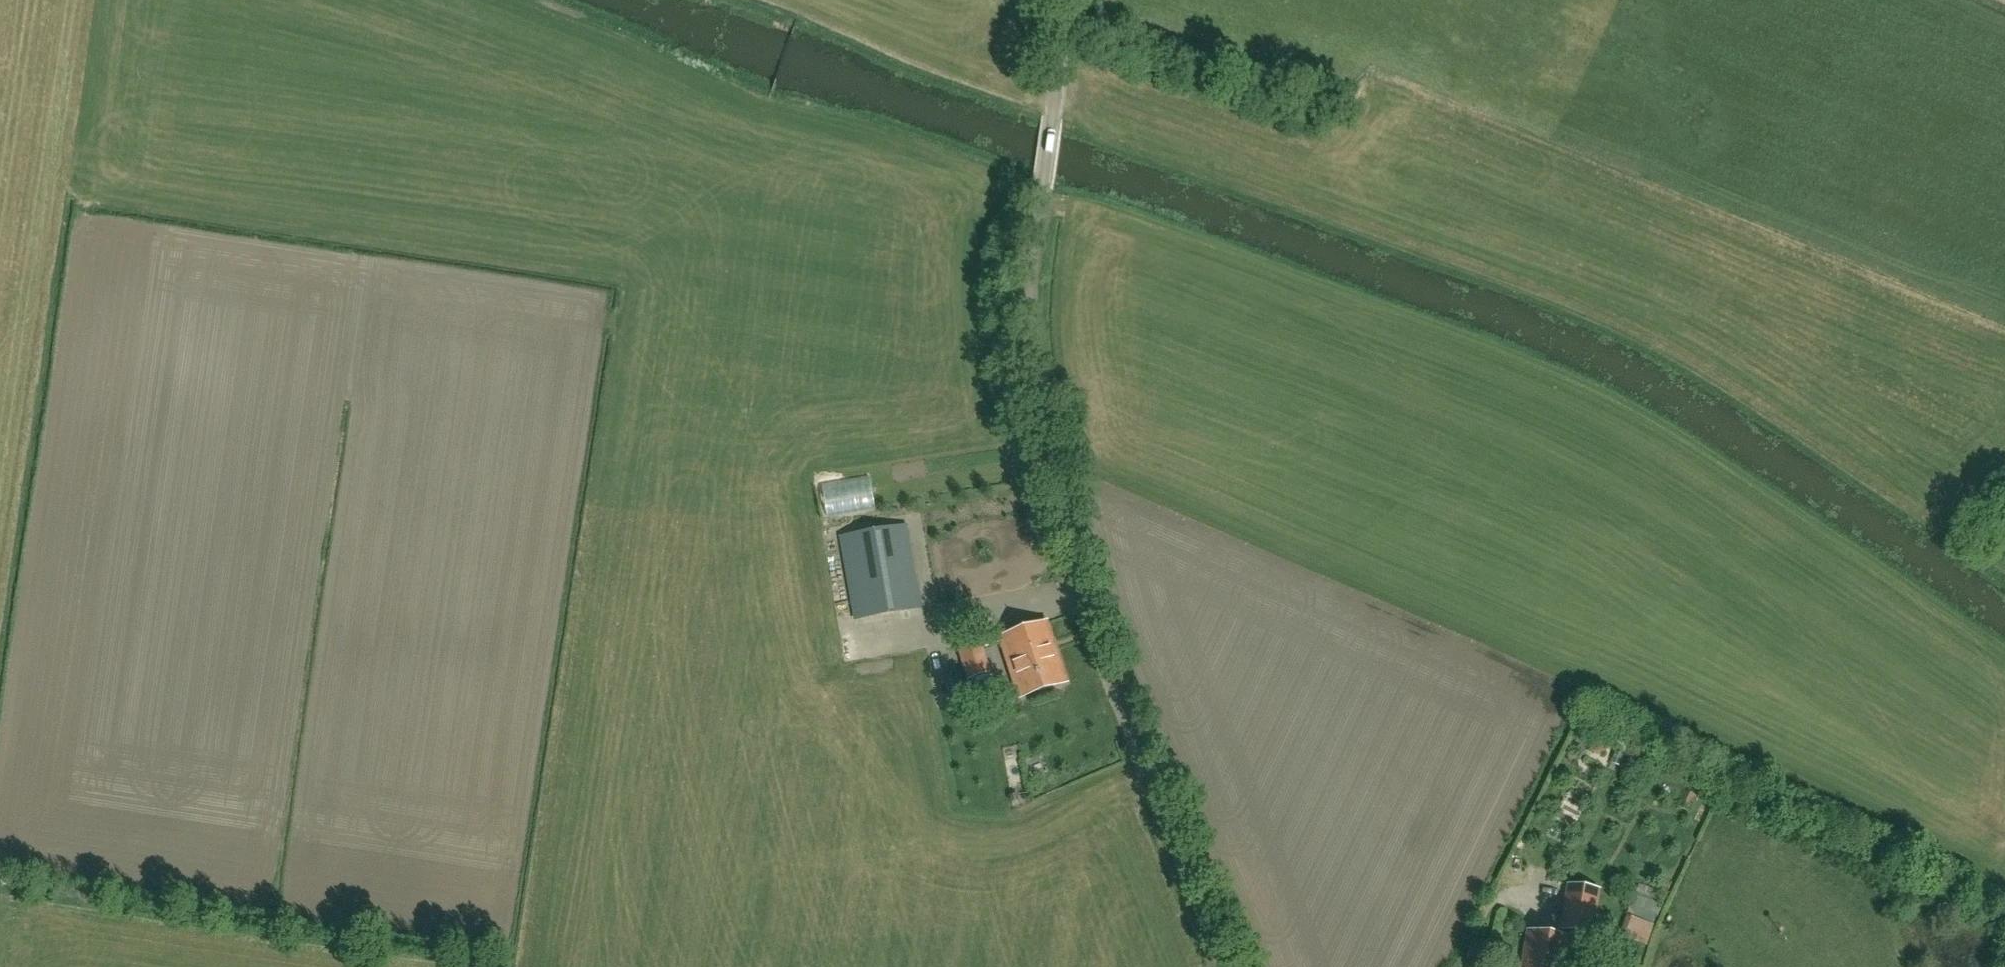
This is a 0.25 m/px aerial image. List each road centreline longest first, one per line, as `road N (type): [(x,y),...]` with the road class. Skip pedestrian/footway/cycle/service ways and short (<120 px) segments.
road 1 (unclassified): [(1226,966),(1105,669),(1048,475),(1031,324),(1035,230),(1072,0)]

